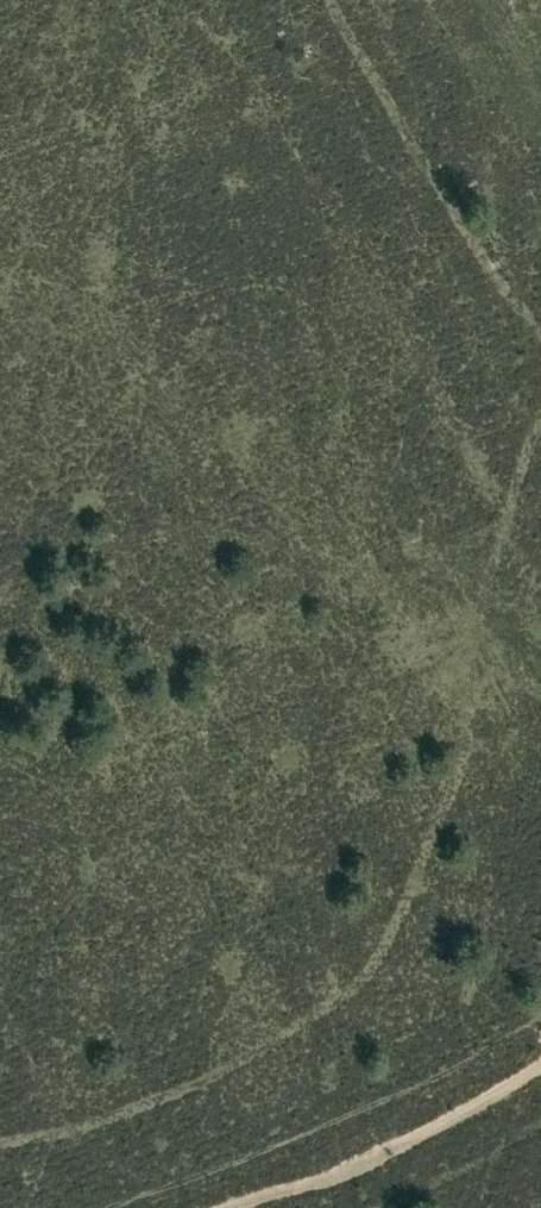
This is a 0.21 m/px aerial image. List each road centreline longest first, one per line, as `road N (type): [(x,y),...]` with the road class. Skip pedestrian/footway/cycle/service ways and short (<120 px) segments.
road 1 (track): [(223,1207),(416,1141),(540,1065)]

